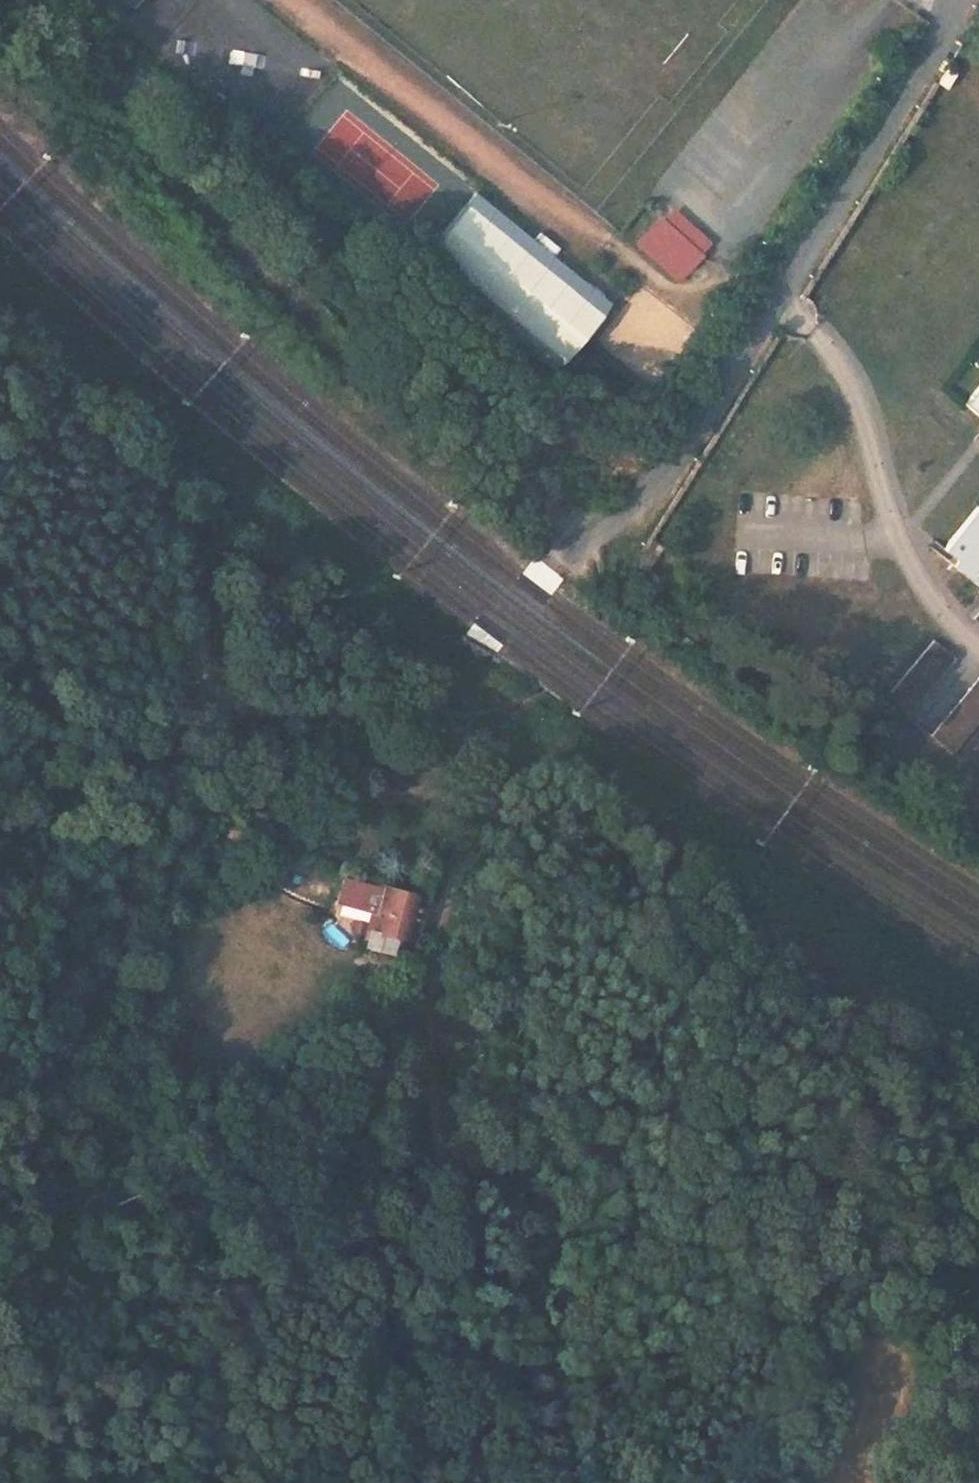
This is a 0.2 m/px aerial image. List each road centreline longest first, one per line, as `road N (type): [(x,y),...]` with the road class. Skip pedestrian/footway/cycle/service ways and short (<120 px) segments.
road 1 (residential): [(958,0),(785,295),(633,521),(570,534),(547,564)]
road 2 (track): [(0,378),(152,488),(186,544),(200,602),(194,668),(203,689),(221,700),(414,714),(474,655)]

